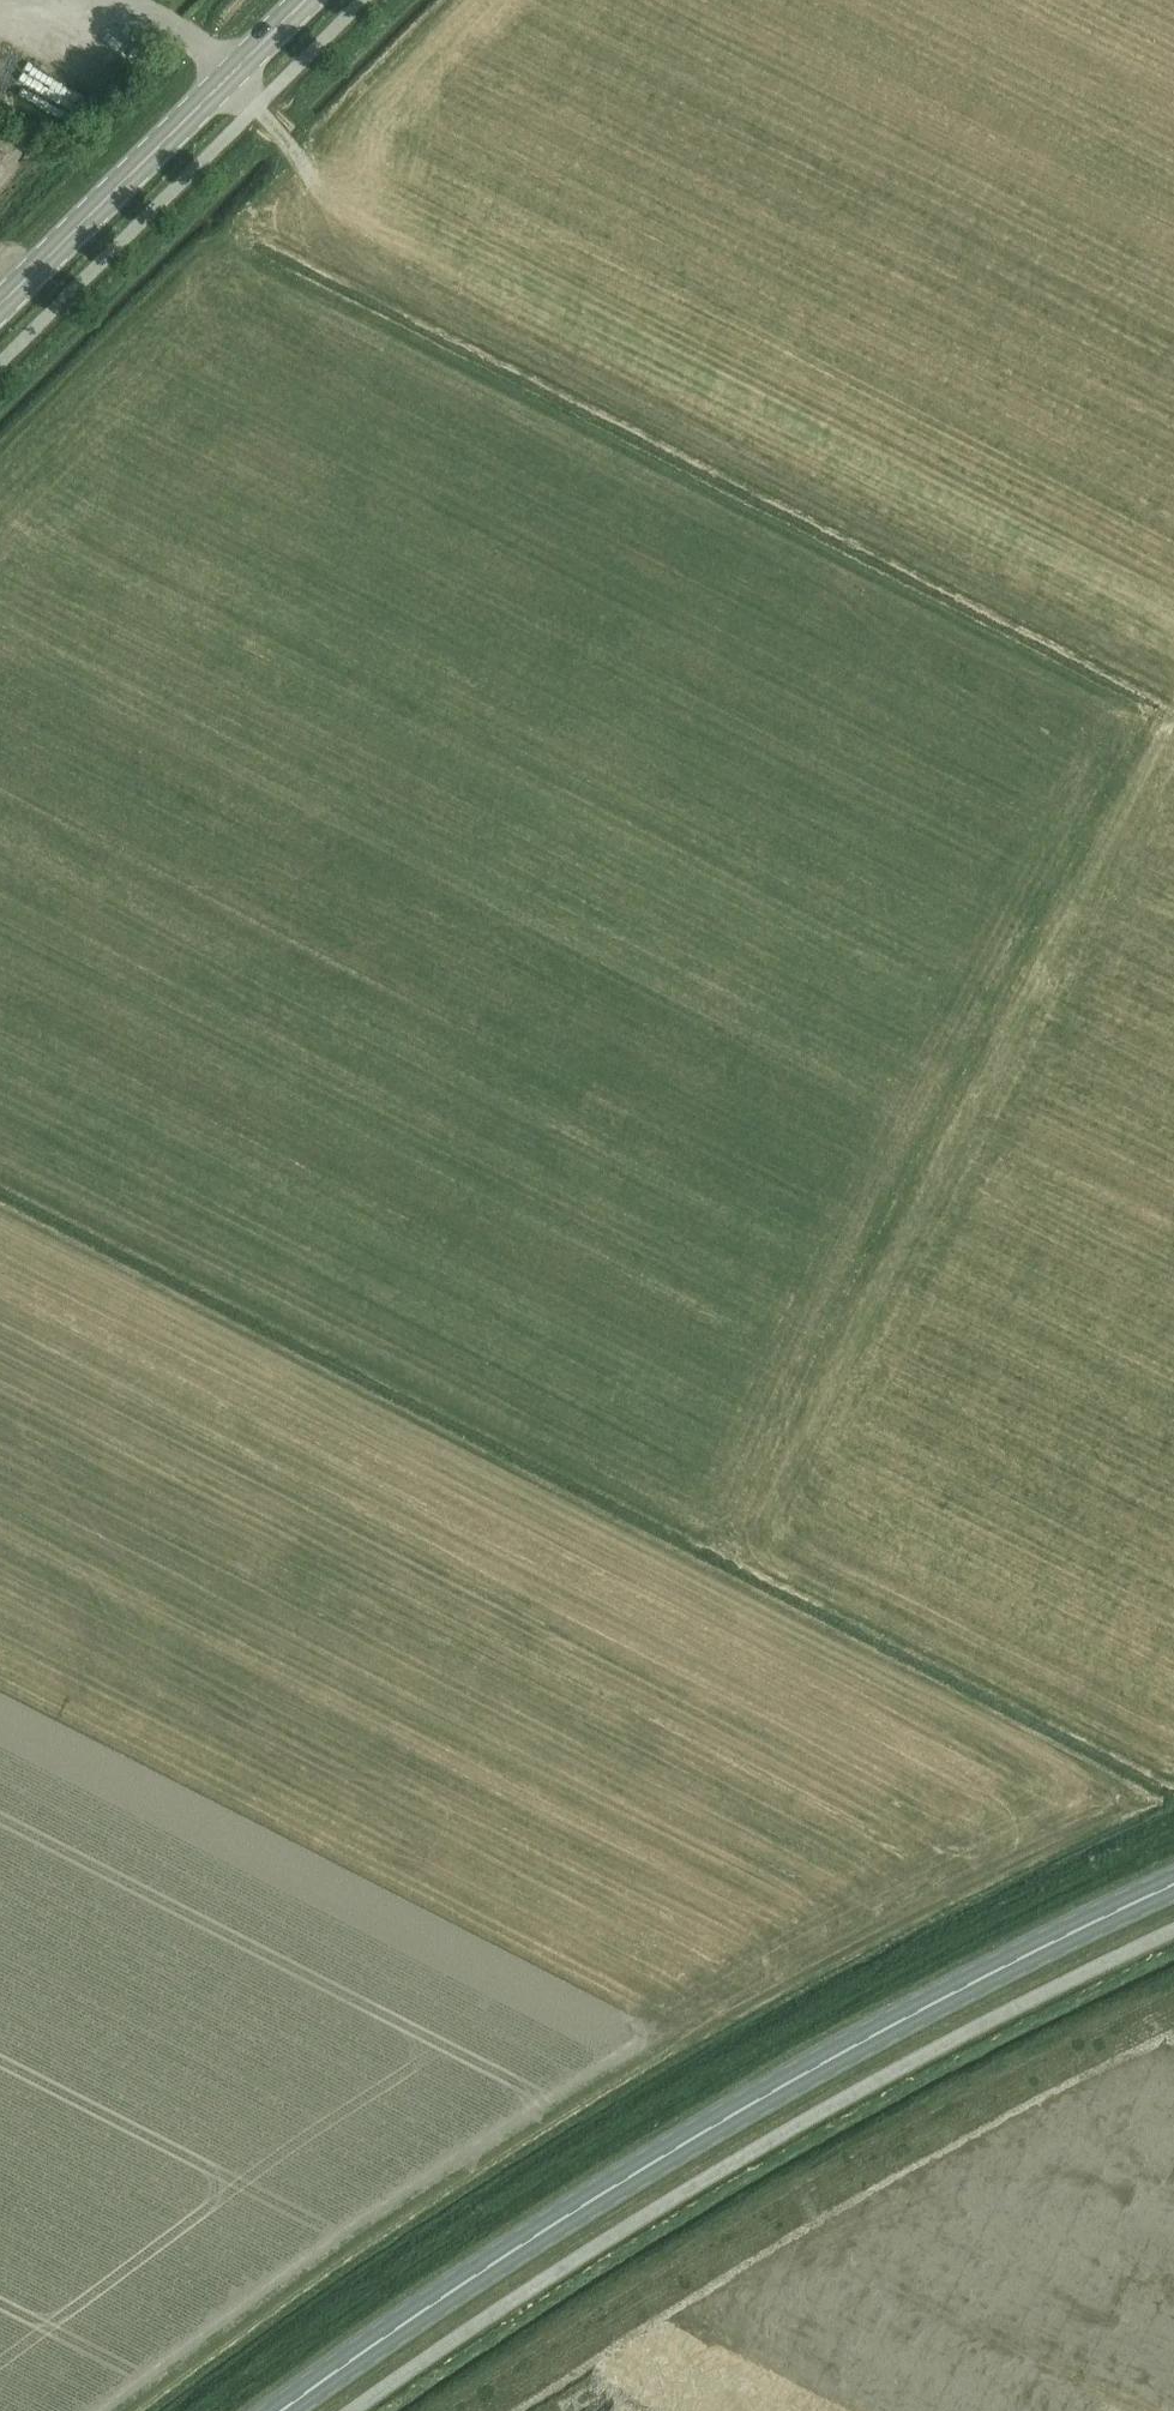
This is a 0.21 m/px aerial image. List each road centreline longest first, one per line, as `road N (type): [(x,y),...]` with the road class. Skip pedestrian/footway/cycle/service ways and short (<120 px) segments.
road 1 (primary): [(282,2410),(504,2257),(751,2106),(1173,1885)]
road 2 (secondary): [(0,305),(305,0)]

